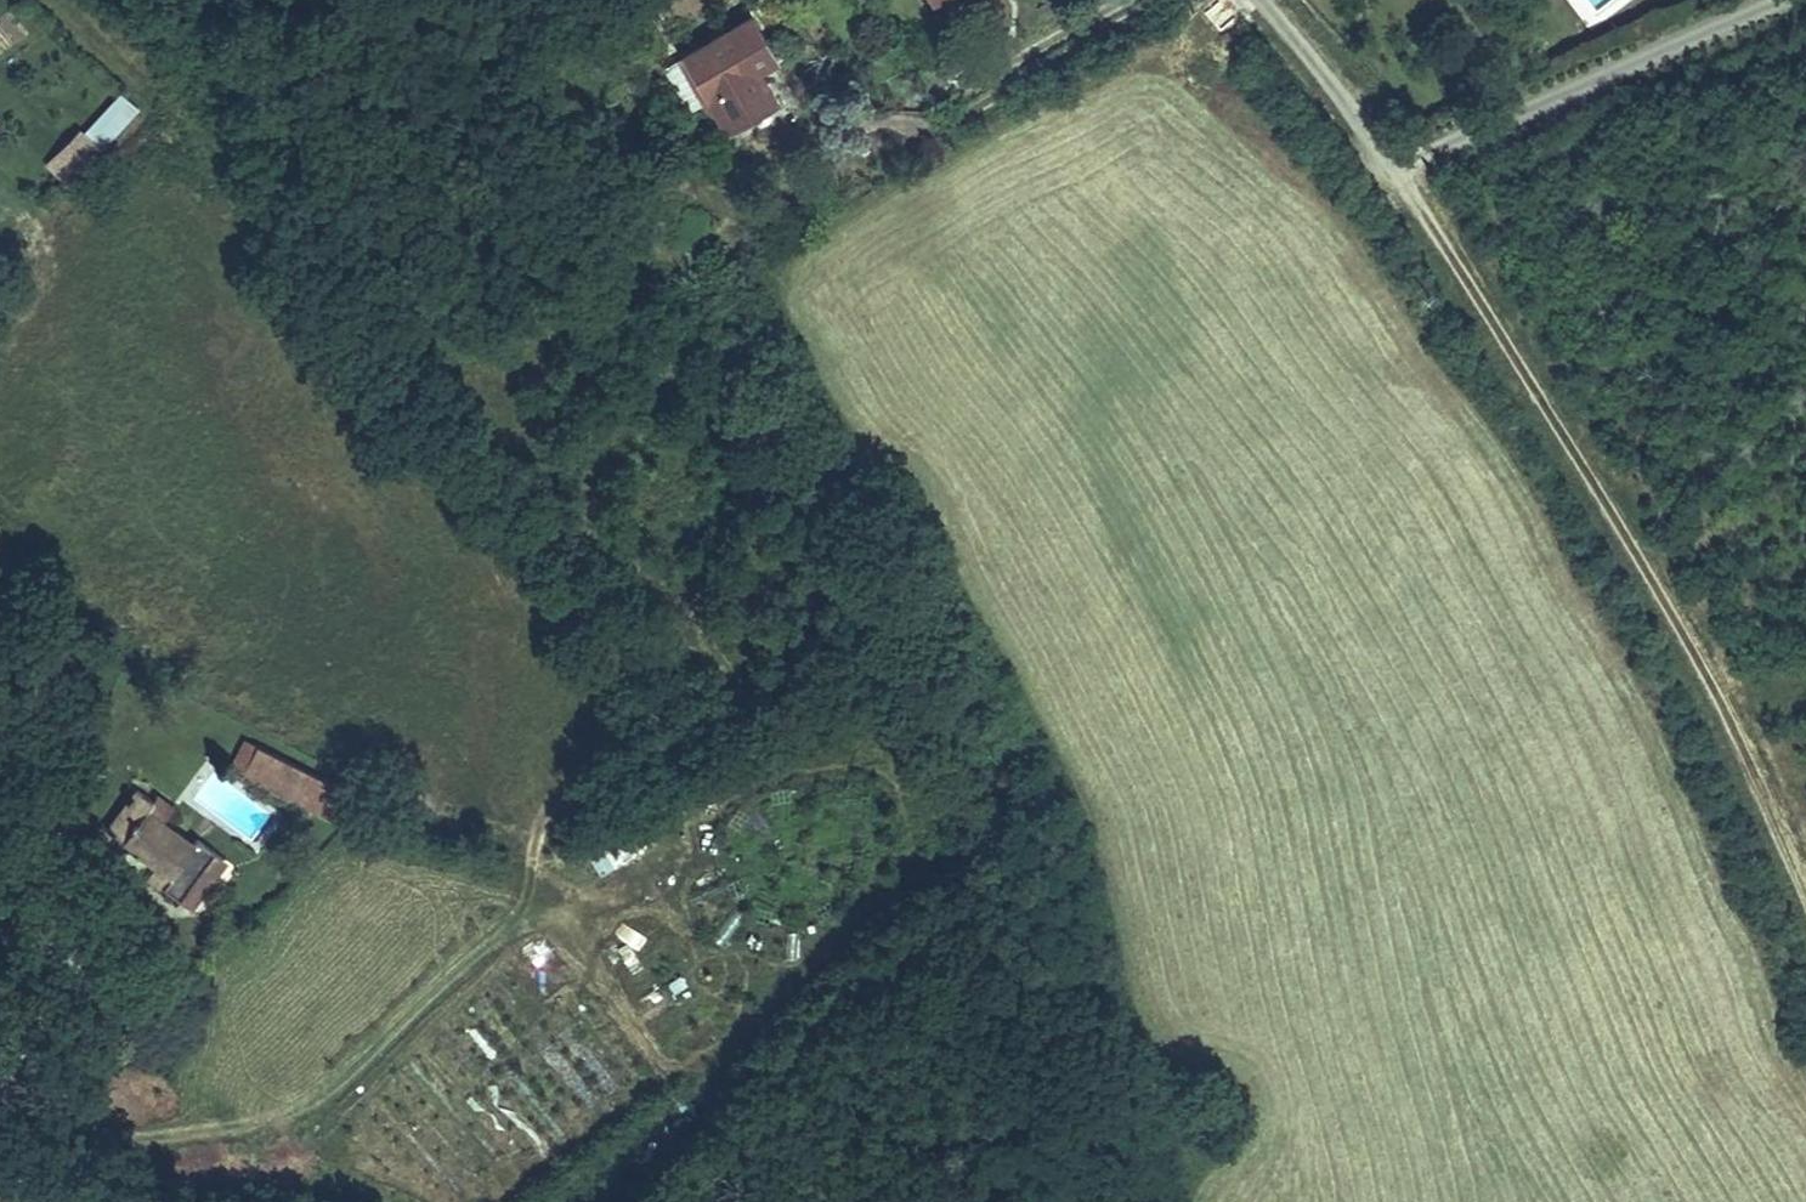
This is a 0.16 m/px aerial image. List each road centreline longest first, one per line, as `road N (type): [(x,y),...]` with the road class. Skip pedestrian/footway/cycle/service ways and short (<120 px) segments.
road 1 (unclassified): [(1265,0),(1391,168),(1732,692),(1805,832)]

